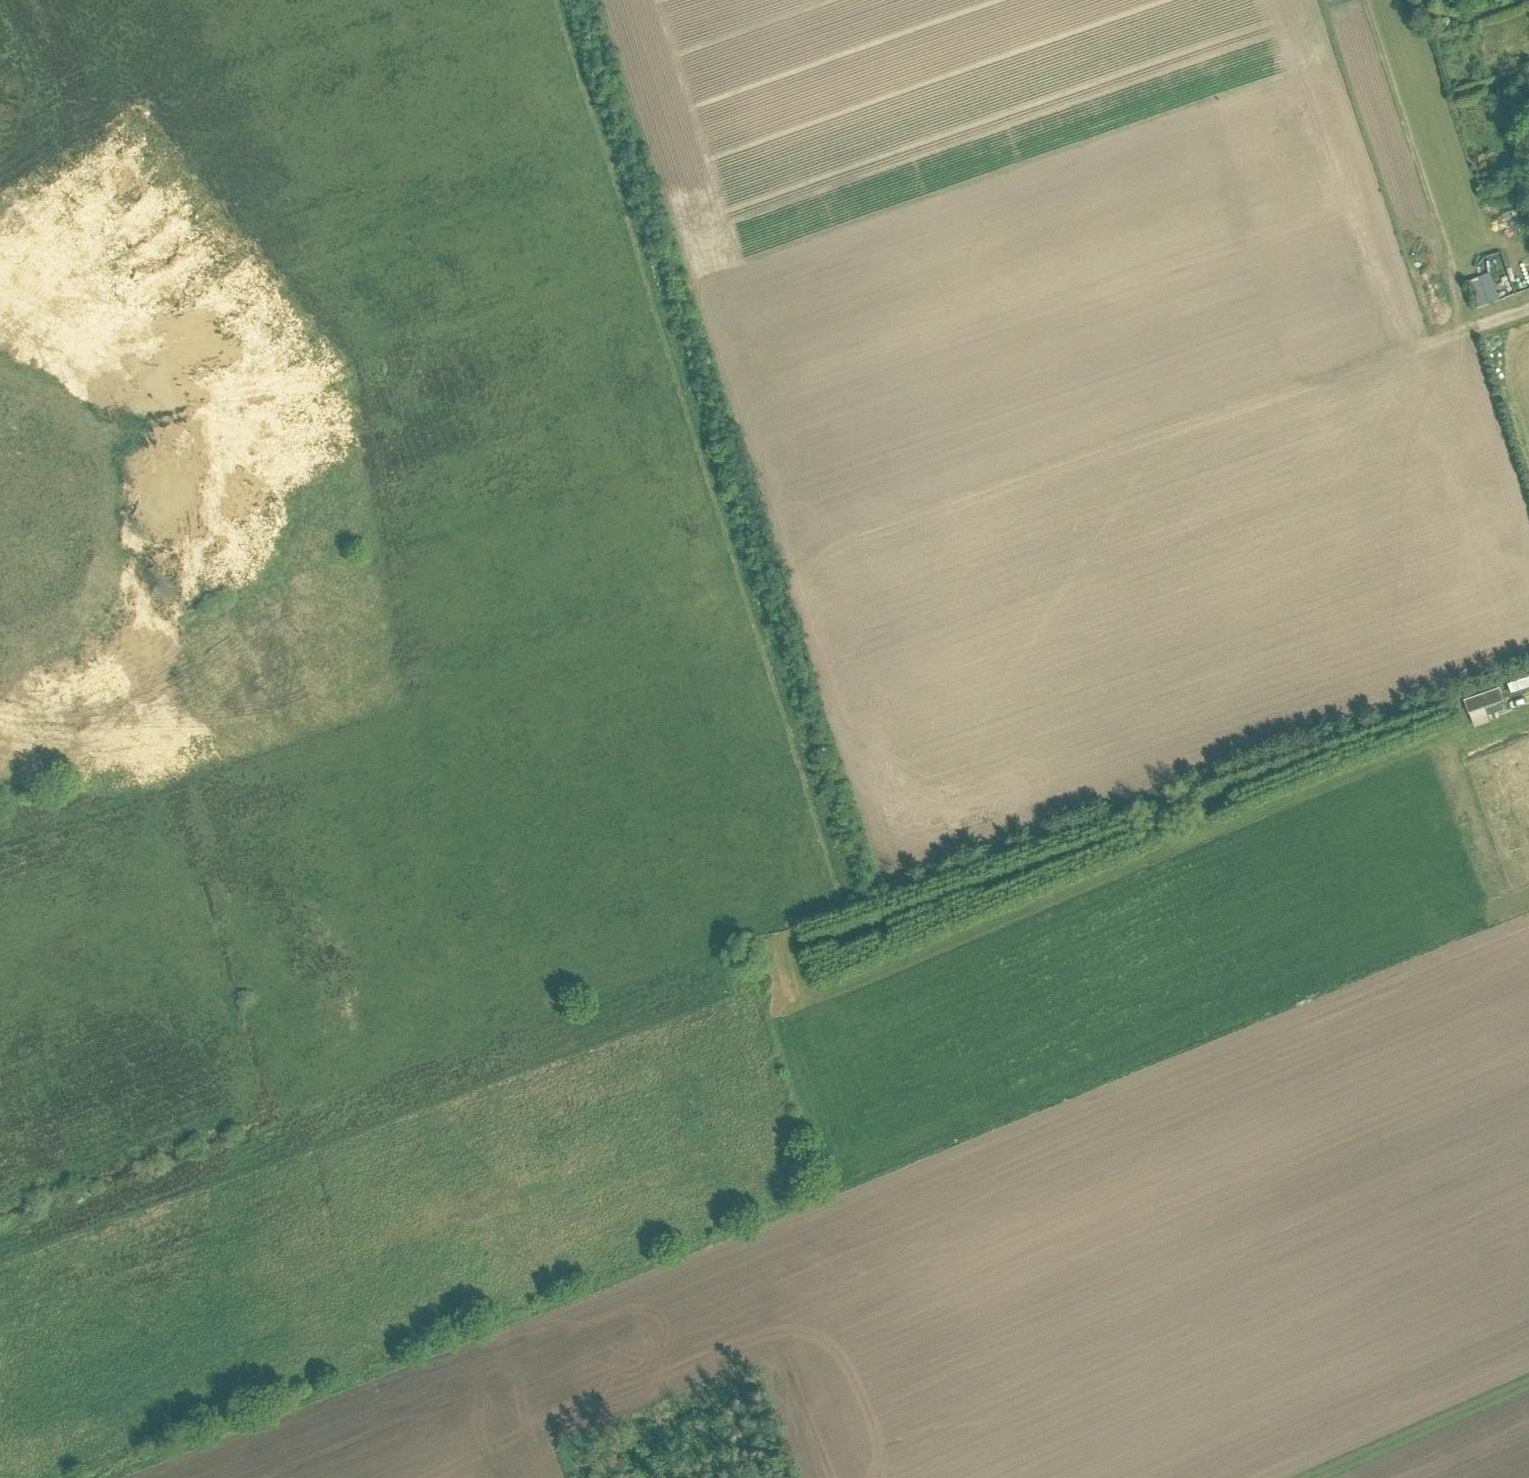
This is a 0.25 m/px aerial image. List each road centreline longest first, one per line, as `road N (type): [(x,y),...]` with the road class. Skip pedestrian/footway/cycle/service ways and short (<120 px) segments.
road 1 (track): [(1528,315),(976,497)]

